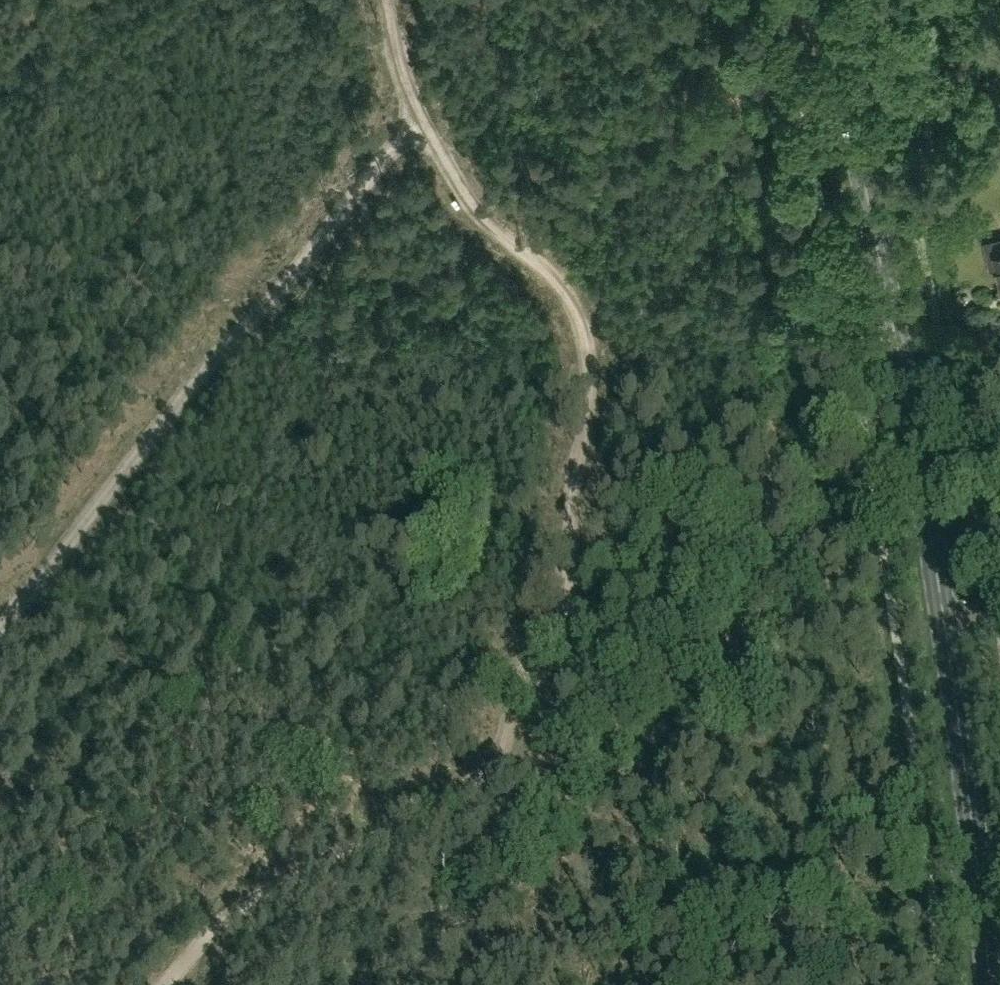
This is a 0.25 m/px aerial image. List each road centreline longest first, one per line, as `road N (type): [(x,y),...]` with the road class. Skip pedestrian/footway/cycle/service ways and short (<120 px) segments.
road 1 (secondary): [(990,984),(910,416),(821,0)]

